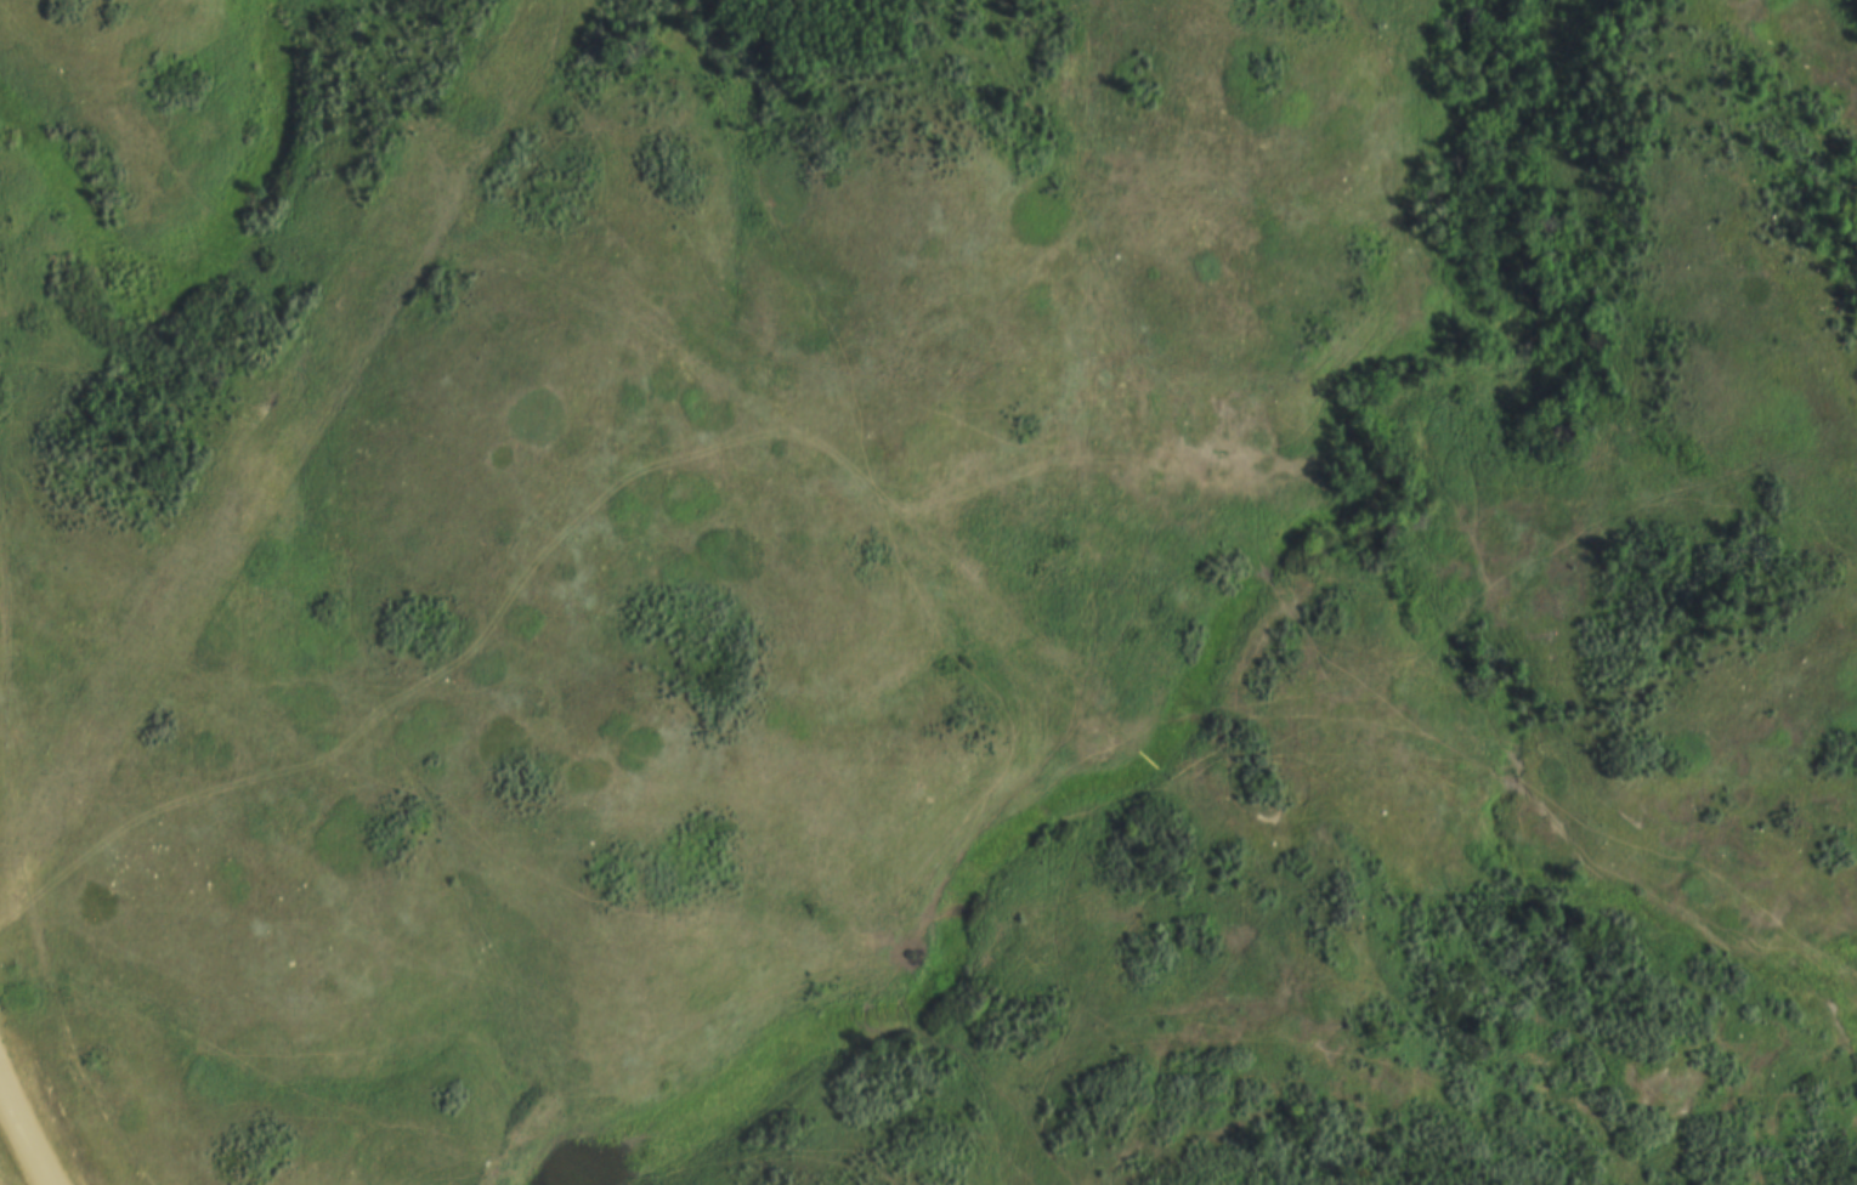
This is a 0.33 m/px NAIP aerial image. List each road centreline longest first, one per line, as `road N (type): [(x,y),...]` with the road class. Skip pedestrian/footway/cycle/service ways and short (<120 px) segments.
road 1 (tertiary): [(0,1074),(53,1184)]

